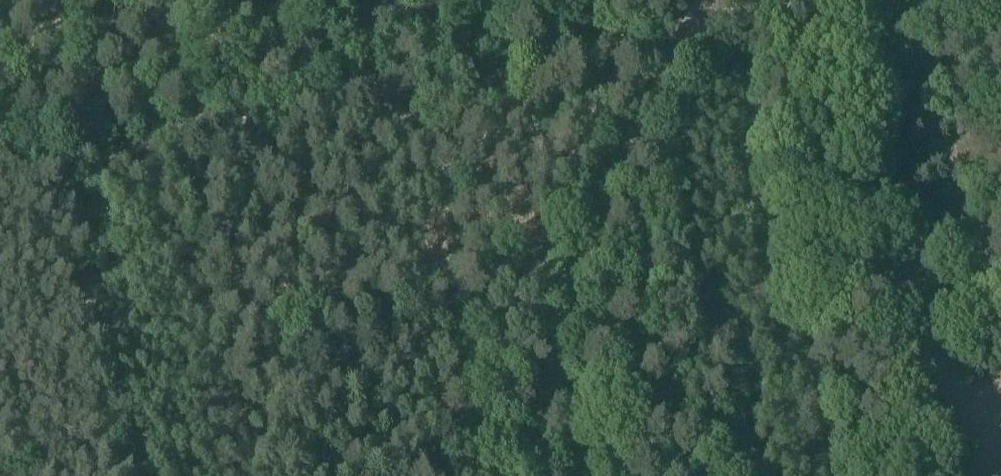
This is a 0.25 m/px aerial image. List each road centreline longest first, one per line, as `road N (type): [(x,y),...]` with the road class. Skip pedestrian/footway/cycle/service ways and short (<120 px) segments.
road 1 (track): [(57,155),(696,30)]
road 2 (unclassified): [(541,475),(600,219),(643,112),(717,0)]
road 3 (track): [(57,155),(130,475)]

